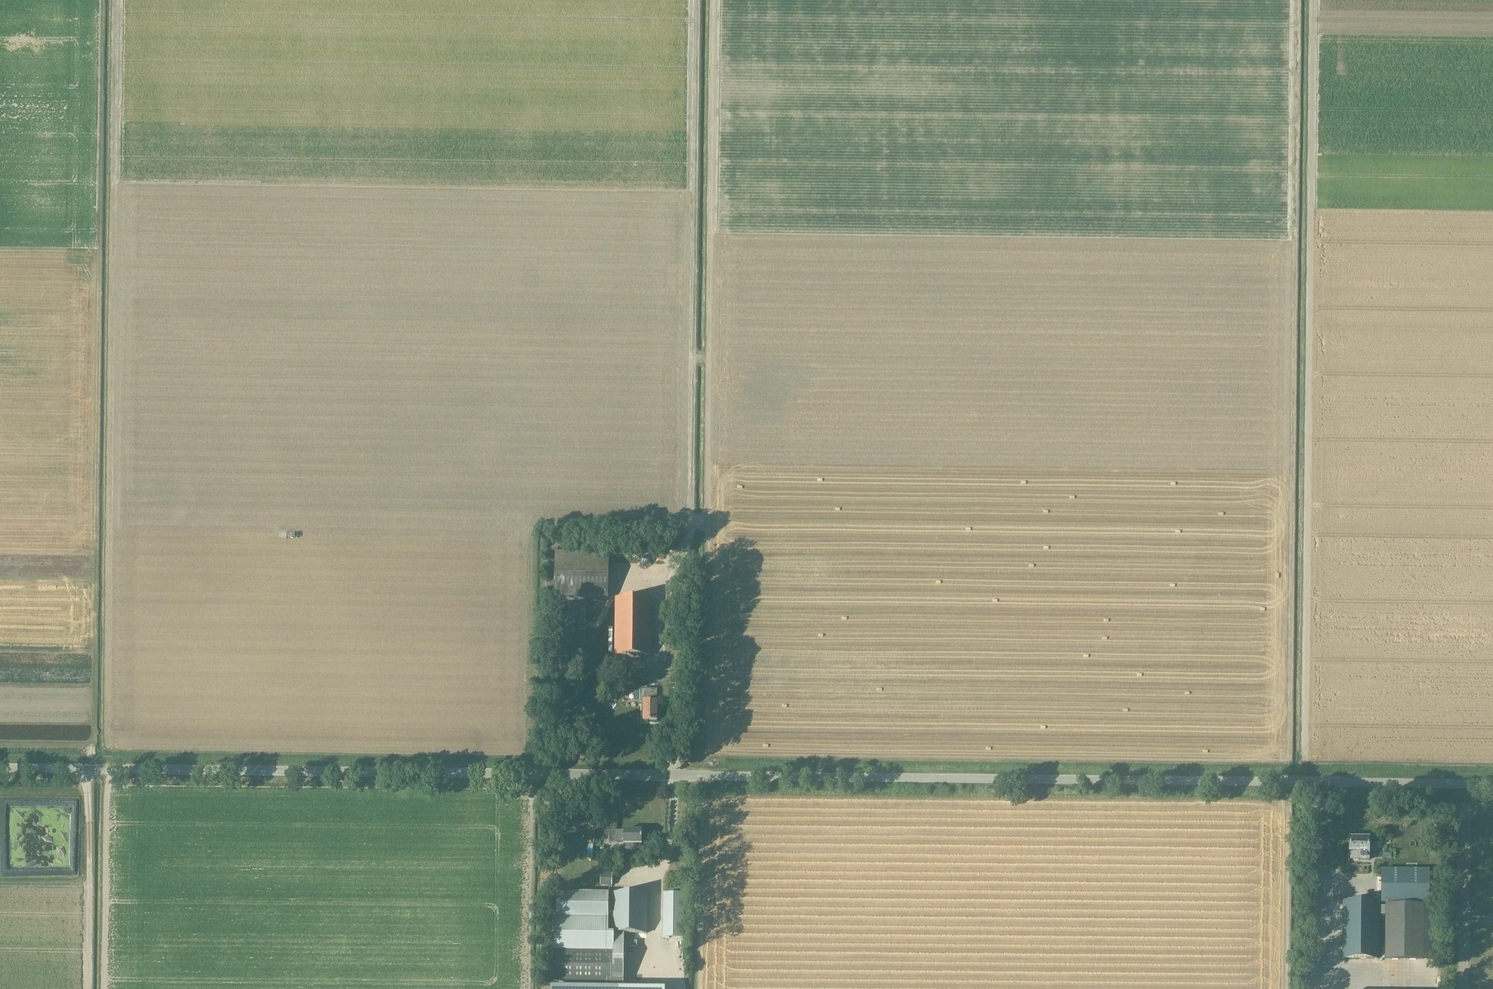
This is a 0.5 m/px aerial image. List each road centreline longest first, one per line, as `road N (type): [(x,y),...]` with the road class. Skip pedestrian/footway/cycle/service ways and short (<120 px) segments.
road 1 (unclassified): [(1492,783),(0,767)]

